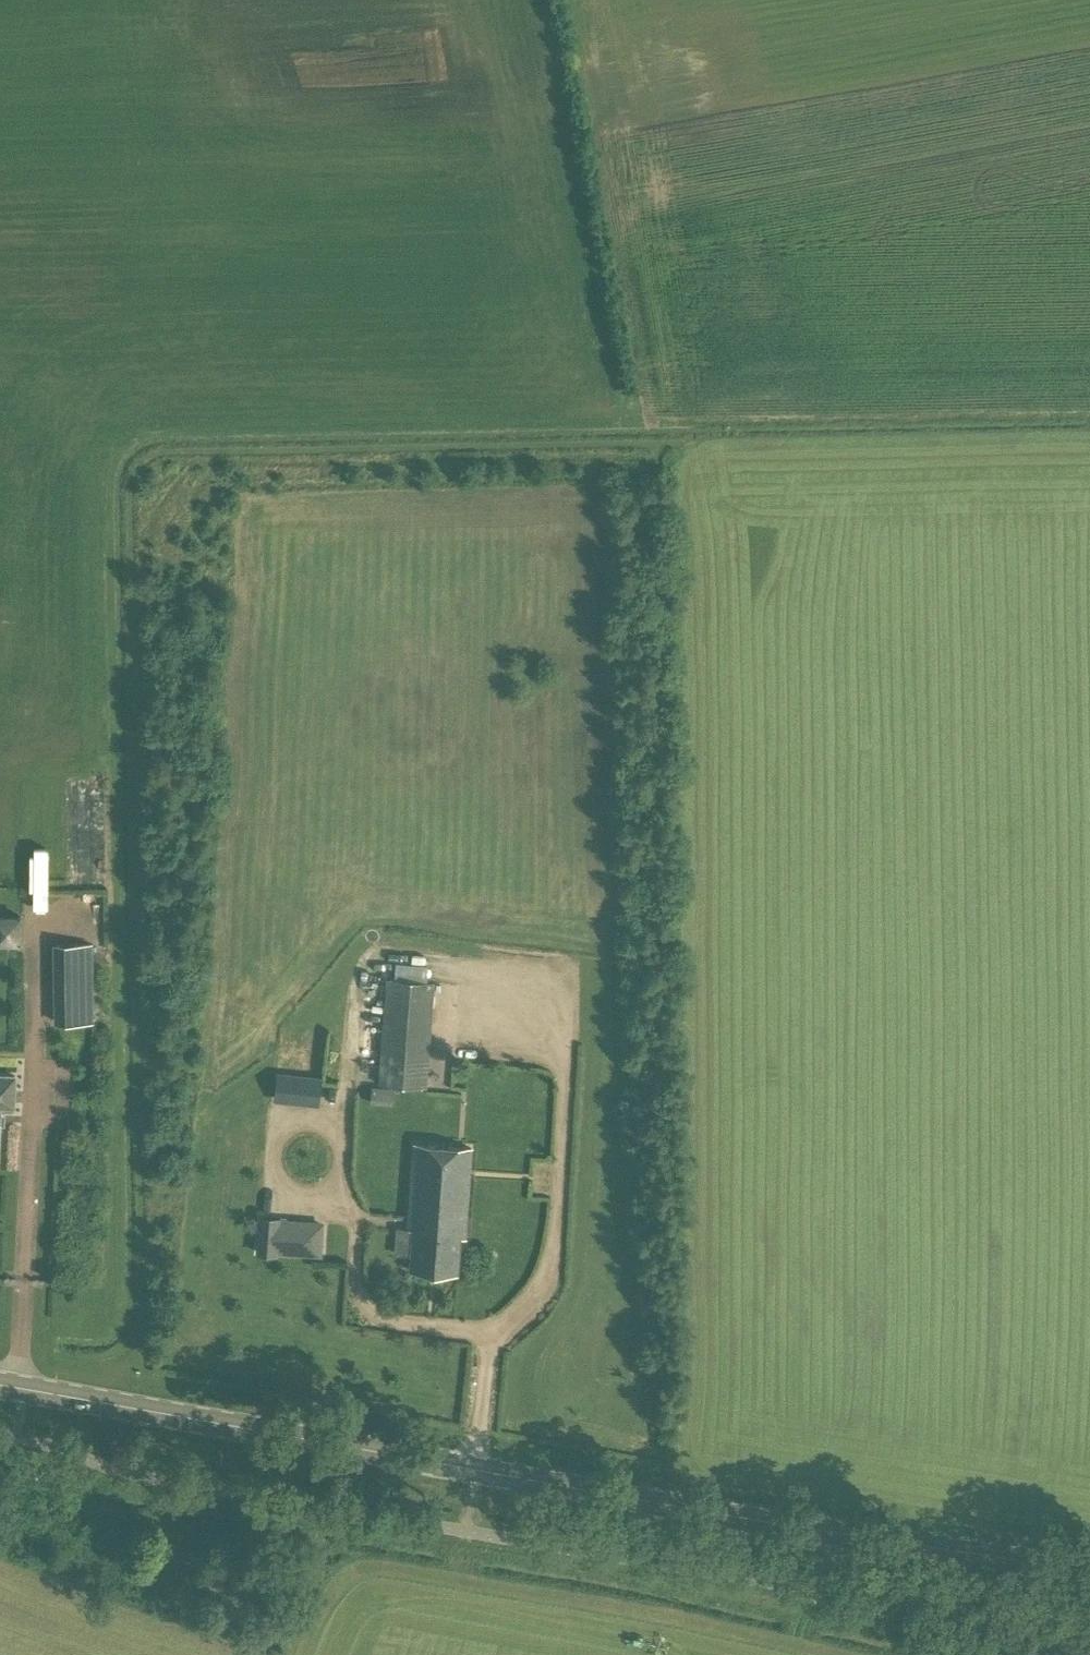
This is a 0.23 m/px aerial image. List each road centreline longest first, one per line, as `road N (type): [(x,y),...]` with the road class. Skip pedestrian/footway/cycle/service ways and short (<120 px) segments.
road 1 (secondary): [(841,1536),(0,1386)]
road 2 (unclassified): [(1069,1654),(846,1563),(841,1536)]
road 3 (secondary): [(1089,1572),(841,1536)]

